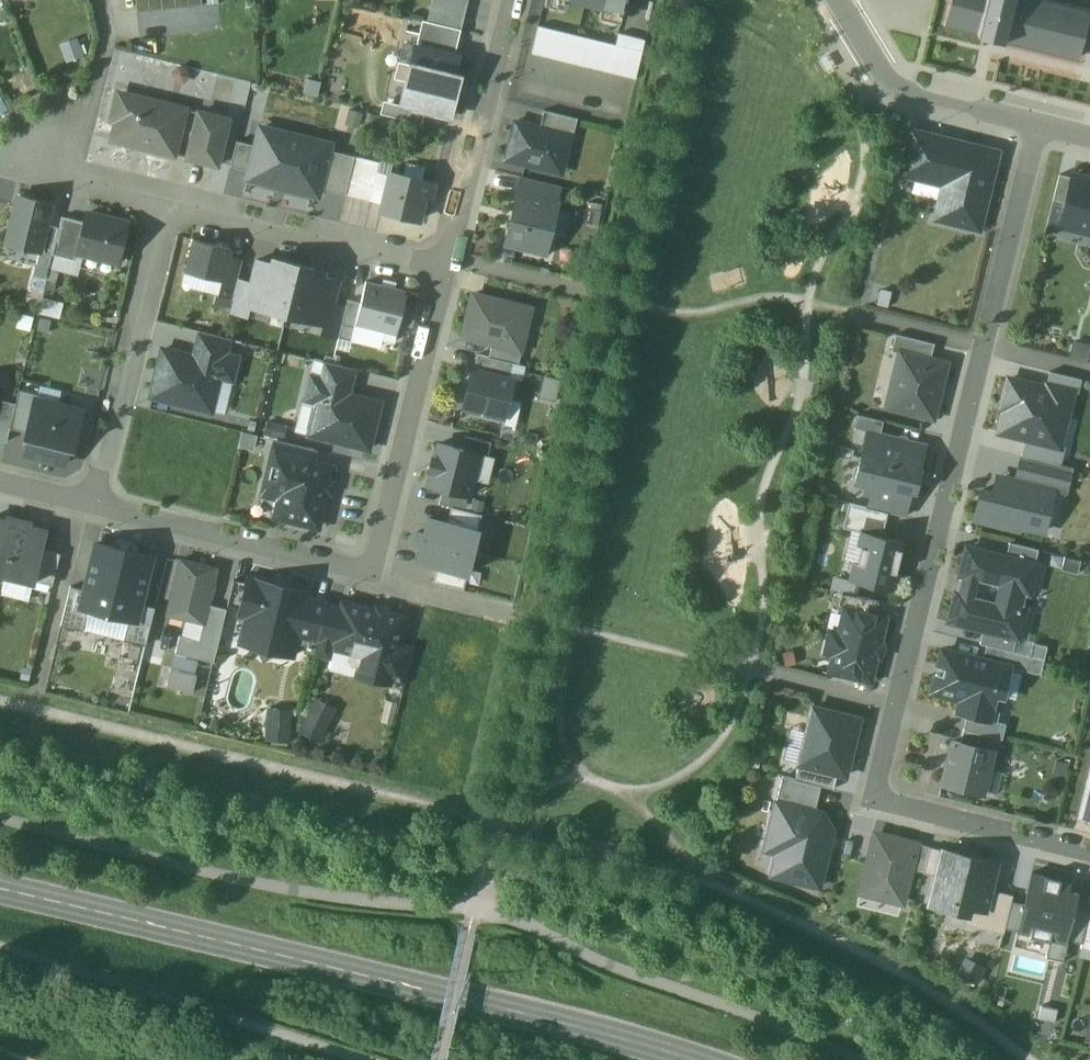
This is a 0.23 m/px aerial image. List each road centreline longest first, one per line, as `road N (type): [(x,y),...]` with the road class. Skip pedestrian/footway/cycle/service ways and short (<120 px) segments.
road 1 (residential): [(1042,126),(876,800),(1089,853)]
road 2 (secondary): [(0,890),(683,1059)]
road 3 (residential): [(444,275),(372,575),(94,506)]
road 4 (track): [(473,907),(230,877),(0,815)]
road 5 (track): [(473,907),(854,1059)]
road 6 (residential): [(167,207),(94,506)]
road 7 (residential): [(444,275),(167,207)]
road 8 (residential): [(513,0),(444,275)]
road 9 (residential): [(838,0),(884,77),(902,90),(1042,126)]
road 10 (residential): [(167,207),(49,178),(57,135)]
road 11 (residential): [(440,1059),(473,907)]

